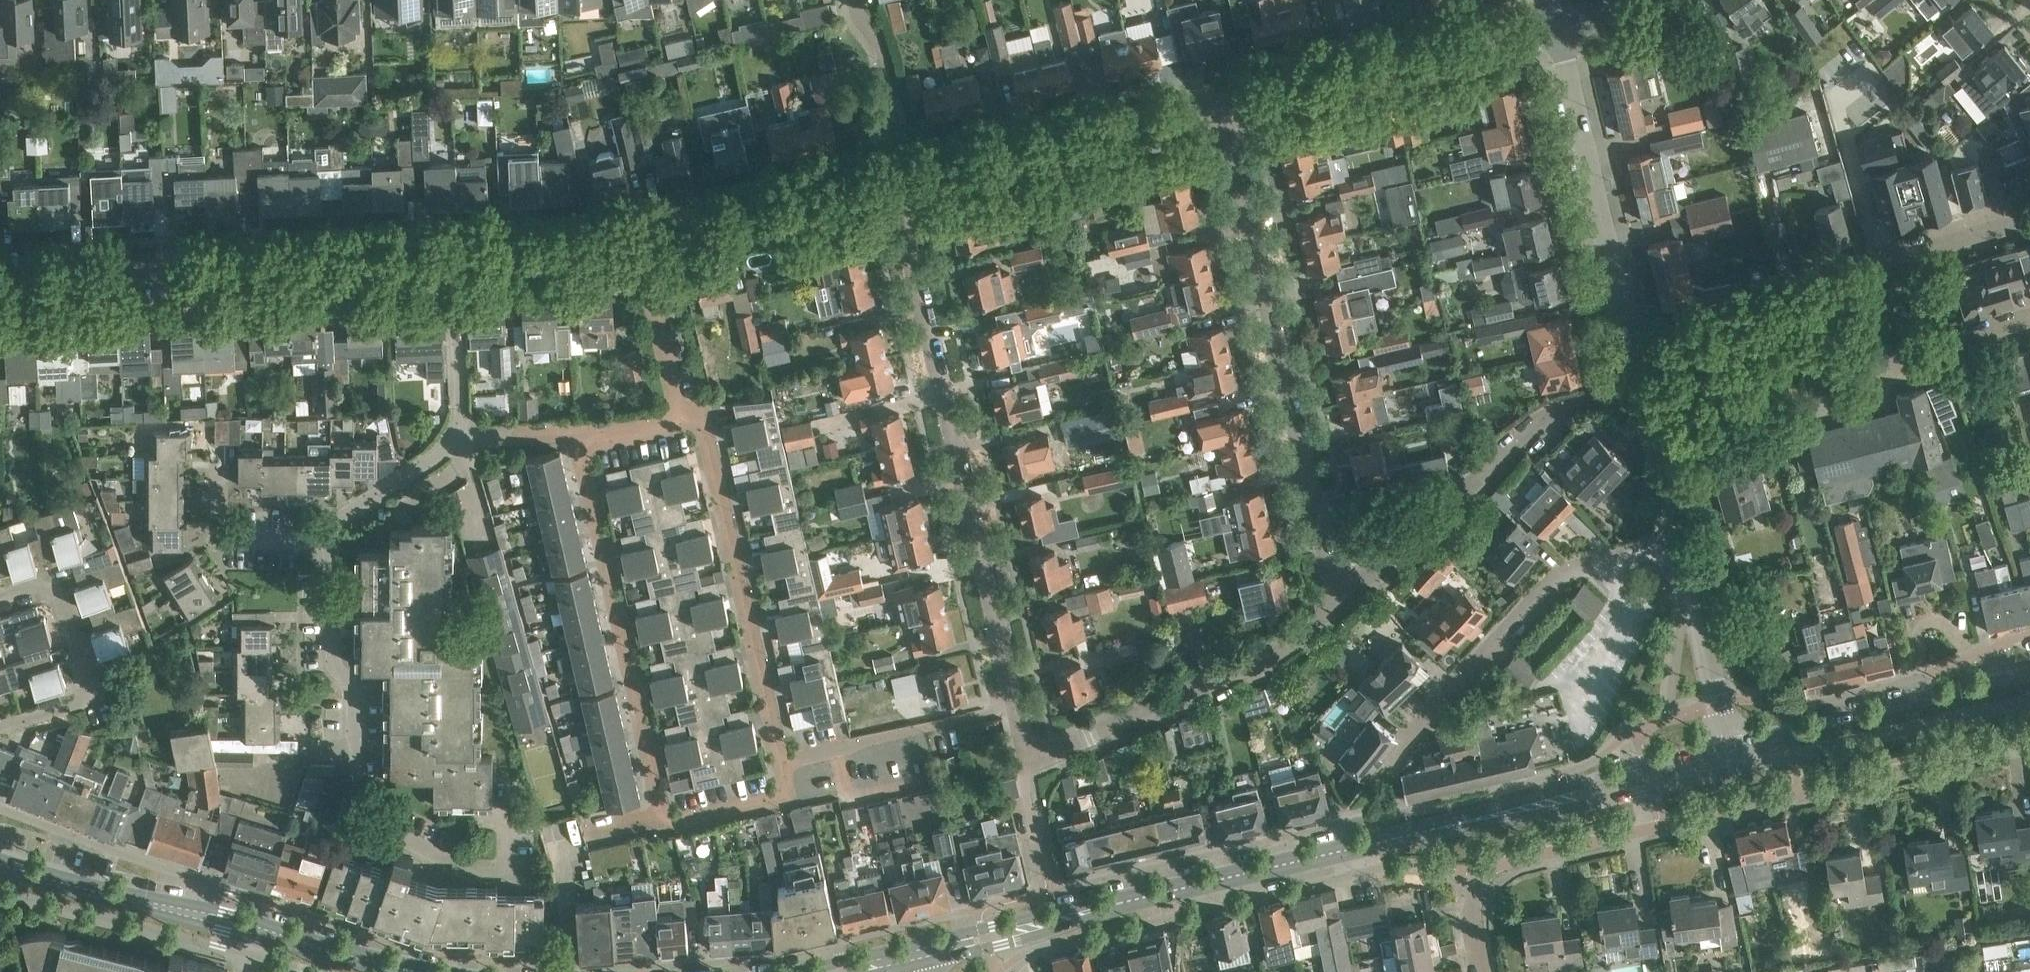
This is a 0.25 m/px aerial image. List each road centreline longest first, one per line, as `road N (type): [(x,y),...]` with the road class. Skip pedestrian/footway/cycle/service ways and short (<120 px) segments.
road 1 (residential): [(1483,971),(1473,922),(1482,870),(2029,739)]
road 2 (residential): [(1036,755),(1015,708),(897,181)]
road 3 (residential): [(664,822),(789,796),(703,424),(685,425)]
road 4 (residential): [(1338,606),(1226,104)]
road 5 (residential): [(0,280),(456,258)]
road 6 (residential): [(664,822),(575,432)]
road 7 (residential): [(1338,606),(1540,425),(1645,391)]
road 8 (tertiary): [(1128,901),(1472,821)]
road 9 (residential): [(1637,362),(1559,25)]
road 10 (unclassified): [(1410,738),(1556,584),(1683,551)]
road 11 (residential): [(1226,104),(1559,25)]
road 12 (residential): [(1036,755),(1055,753),(1285,649),(1338,606)]
road 13 (residential): [(897,181),(1226,104)]
road 14 (unclassified): [(1736,324),(1768,361),(1830,366),(1887,360),(2029,318)]
road 15 (residential): [(1736,324),(2029,221)]
road 16 (tertiary): [(1735,770),(2029,702)]
road 17 (tertiary): [(2002,681),(1730,744)]
road 18 (tertiary): [(1730,744),(1472,821)]
road 19 (tertiary): [(1472,821),(1735,770)]
road 20 (residential): [(0,728),(94,698),(57,596),(32,587),(0,596)]
road 21 (tertiary): [(0,866),(256,931)]
road 22 (residential): [(643,243),(897,181)]
road 23 (tertiary): [(1128,901),(1077,905),(905,948)]
road 24 (tertiary): [(921,964),(1047,932),(1128,901)]
road 25 (residential): [(1730,744),(1683,551)]
road 26 (residential): [(456,258),(643,243)]
road 27 (residential): [(685,425),(643,243)]
road 28 (residential): [(462,438),(456,258)]
road 29 (residential): [(331,543),(342,517),(462,438)]
road 30 (tertiary): [(256,931),(419,971)]
road 31 (residential): [(1683,551),(1645,391)]

